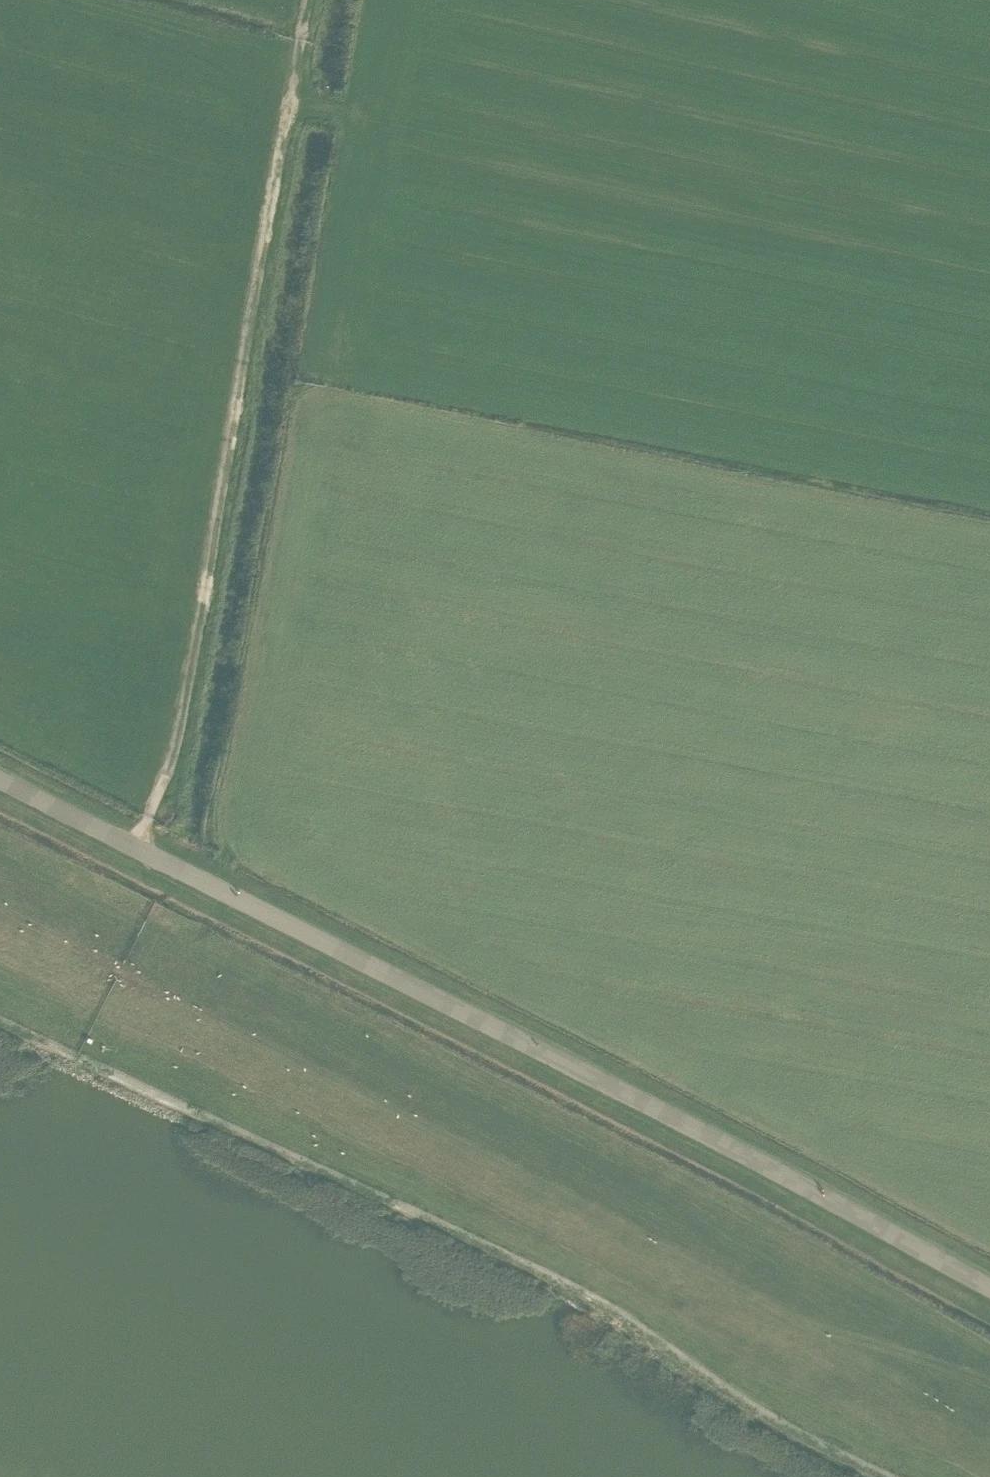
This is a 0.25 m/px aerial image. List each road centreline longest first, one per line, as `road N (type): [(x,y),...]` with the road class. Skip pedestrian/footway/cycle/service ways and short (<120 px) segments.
road 1 (tertiary): [(0,778),(989,1287)]
road 2 (track): [(305,0),(164,781),(135,846)]
road 3 (track): [(989,1382),(794,1320),(653,1300)]

